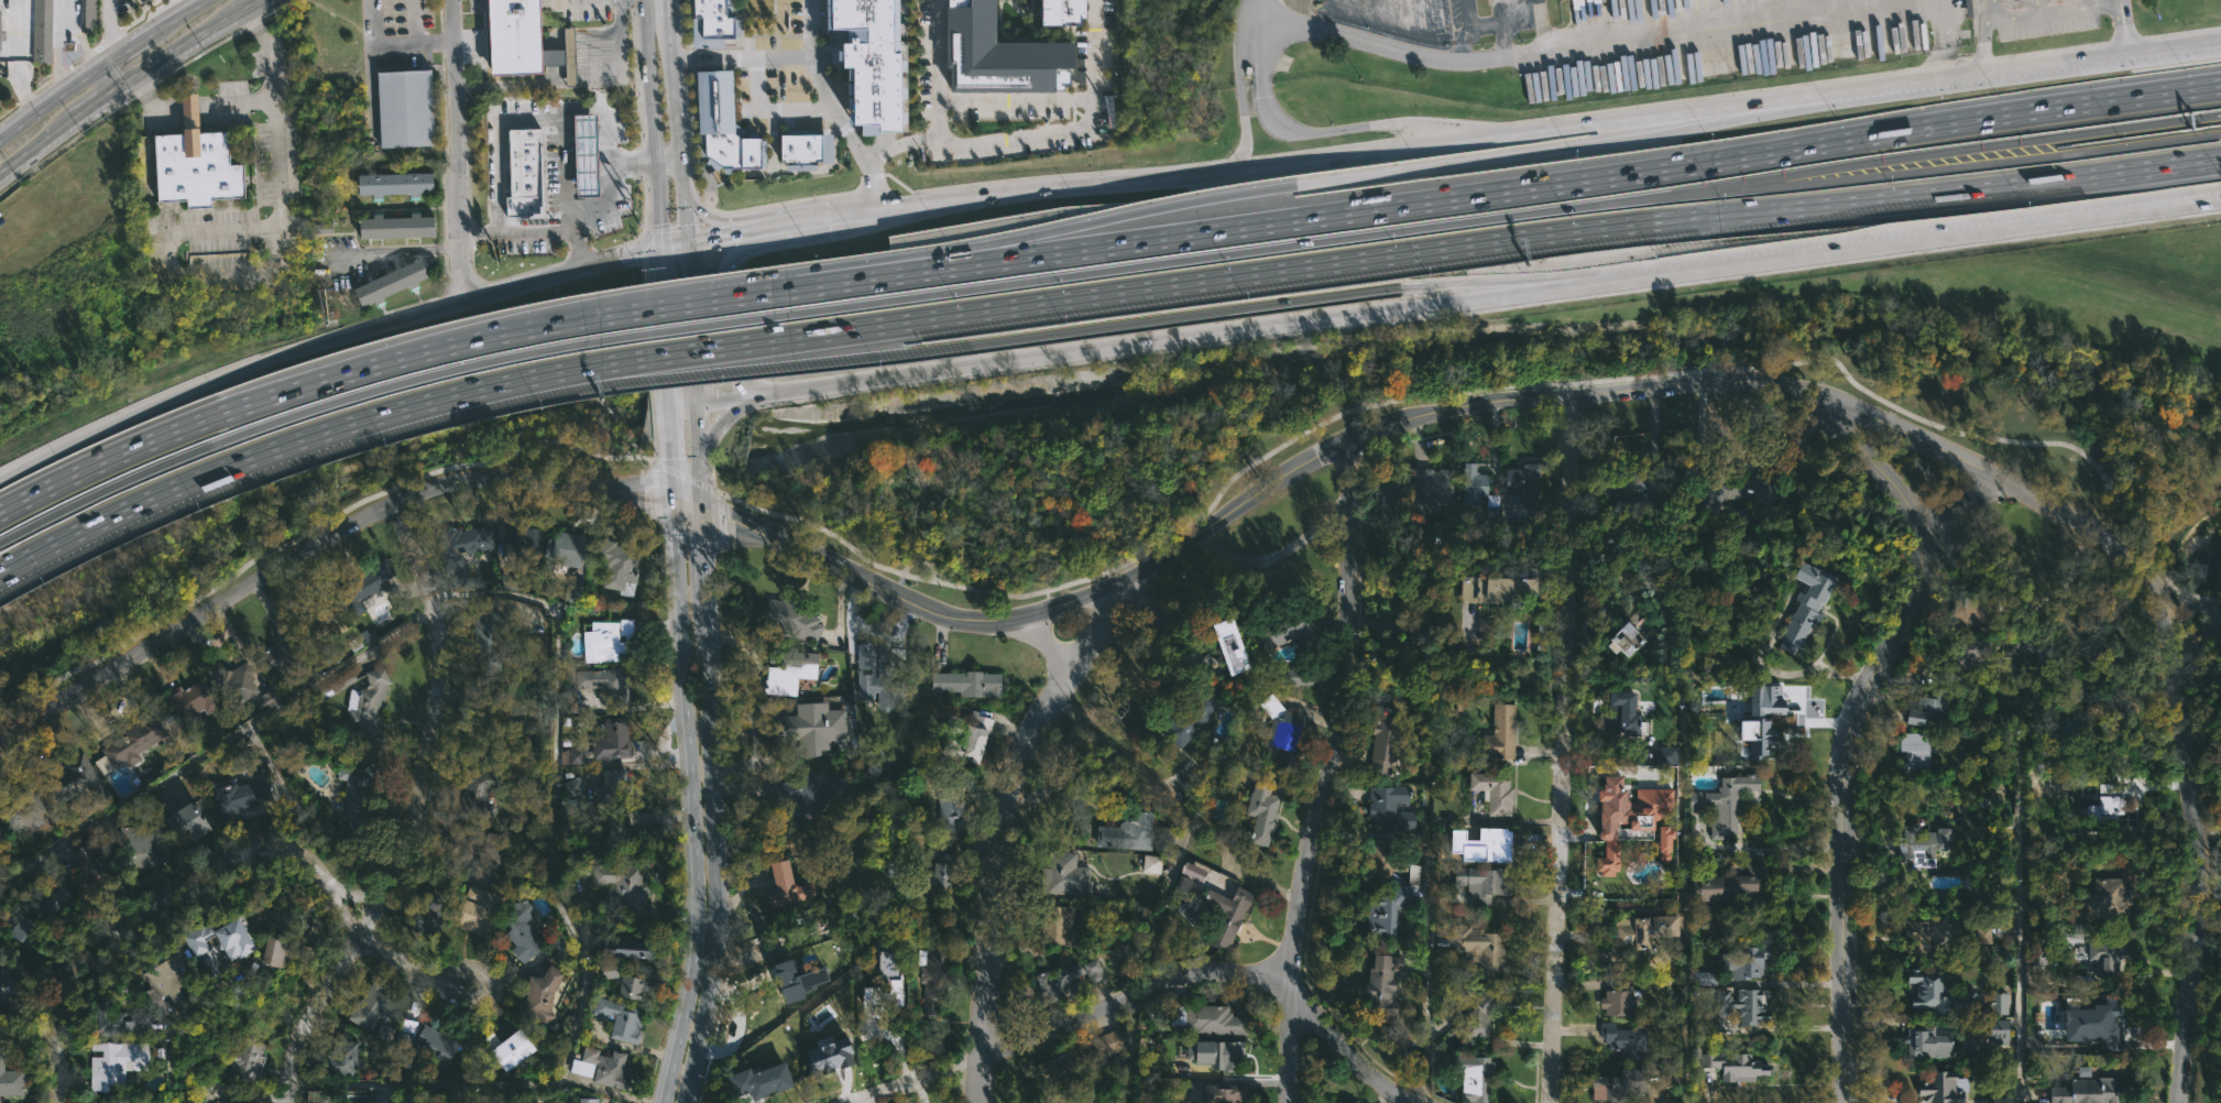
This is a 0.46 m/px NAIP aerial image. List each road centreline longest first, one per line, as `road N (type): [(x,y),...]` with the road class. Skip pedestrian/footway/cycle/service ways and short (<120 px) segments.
road 1 (tertiary): [(700,510),(930,610),(987,625),(1117,581),(1278,478),(1386,424),(1459,402),(1718,374),(1765,376),(1847,435),(1910,506),(1923,555),(1910,622),(1845,732),(1844,1102)]
road 2 (secondary): [(2220,39),(687,242)]
road 3 (motorway): [(770,337),(1469,242),(2219,156)]
road 4 (motorway): [(1780,178),(769,314)]
road 5 (motorway): [(1870,131),(1006,258)]
road 6 (secondary): [(823,391),(1626,280)]
road 7 (motorway): [(773,363),(1400,286),(1516,282)]
road 8 (residential): [(1550,1102),(1565,743),(1567,390)]
road 9 (residential): [(1287,1102),(1297,905),(1352,684),(1347,439)]
road 10 (motorway): [(0,571),(237,463),(386,414),(603,361)]
road 11 (residential): [(292,1102),(293,1069),(306,1033),(378,910),(419,810),(442,634),(407,498)]
road 12 (motorway): [(0,542),(134,474),(289,415),(597,337)]
road 13 (residential): [(1415,1102),(1378,1078),(1285,984),(1252,974),(1199,981),(998,1045),(850,1102)]
road 14 (secondary): [(674,502),(693,932),(659,1102)]
road 15 (secondary): [(1626,280),(2220,196)]
road 16 (secondary): [(687,1102),(720,933),(700,510)]
road 17 (motorway): [(1705,124),(1139,210)]
road 18 (residential): [(378,910),(337,891),(291,851),(269,848),(217,862),(146,906),(63,978),(55,1102)]
road 19 (motorway): [(598,313),(359,368),(129,449)]
road 20 (motorway): [(450,302),(190,387),(0,477)]
road 21 (tertiary): [(0,738),(346,526),(407,498)]
road 22 (residential): [(2159,598),(2116,546),(1999,474),(1765,376)]
road 23 (residential): [(975,1102),(993,855),(1013,778),(1051,697)]
road 24 (secondary): [(648,0),(670,405)]
road 25 (motorway): [(2220,82),(1870,131)]
road 26 (residential): [(2182,1102),(2202,885),(2197,788)]
road 27 (motorway): [(1780,178),(2055,153)]
road 28 (motorway): [(2052,135),(1780,178)]
road 29 (tertiary): [(407,498),(462,478),(601,485),(674,502)]
road 30 (residential): [(458,267),(448,0)]
road 31 (primary): [(200,0),(0,138)]
road 32 (motorway): [(1006,258),(768,291)]
road 33 (secondary): [(687,242),(676,17)]
road 34 (secondary): [(663,247),(450,302)]
road 35 (secondary): [(745,232),(715,261),(716,368),(724,385),(752,400)]
road 36 (residential): [(2197,788),(2178,652),(2159,598)]
road 37 (motorway): [(769,314),(597,337)]
road 38 (motorway): [(768,291),(598,313)]
road 39 (motorway): [(603,361),(773,363)]
road 40 (motorway): [(2220,111),(2052,135)]
road 41 (motorway): [(603,361),(770,337)]
road 42 (motorway): [(2055,153),(2220,129)]
road 43 (secondary): [(696,405),(687,242)]
road 44 (primary): [(118,89),(254,4)]
road 45 (motorway): [(129,449),(0,511)]
road 46 (motorway): [(1139,210),(1006,258)]
road 47 (residential): [(1051,697),(1110,610),(1117,581)]
road 48 (residential): [(477,986),(423,976),(365,932)]

